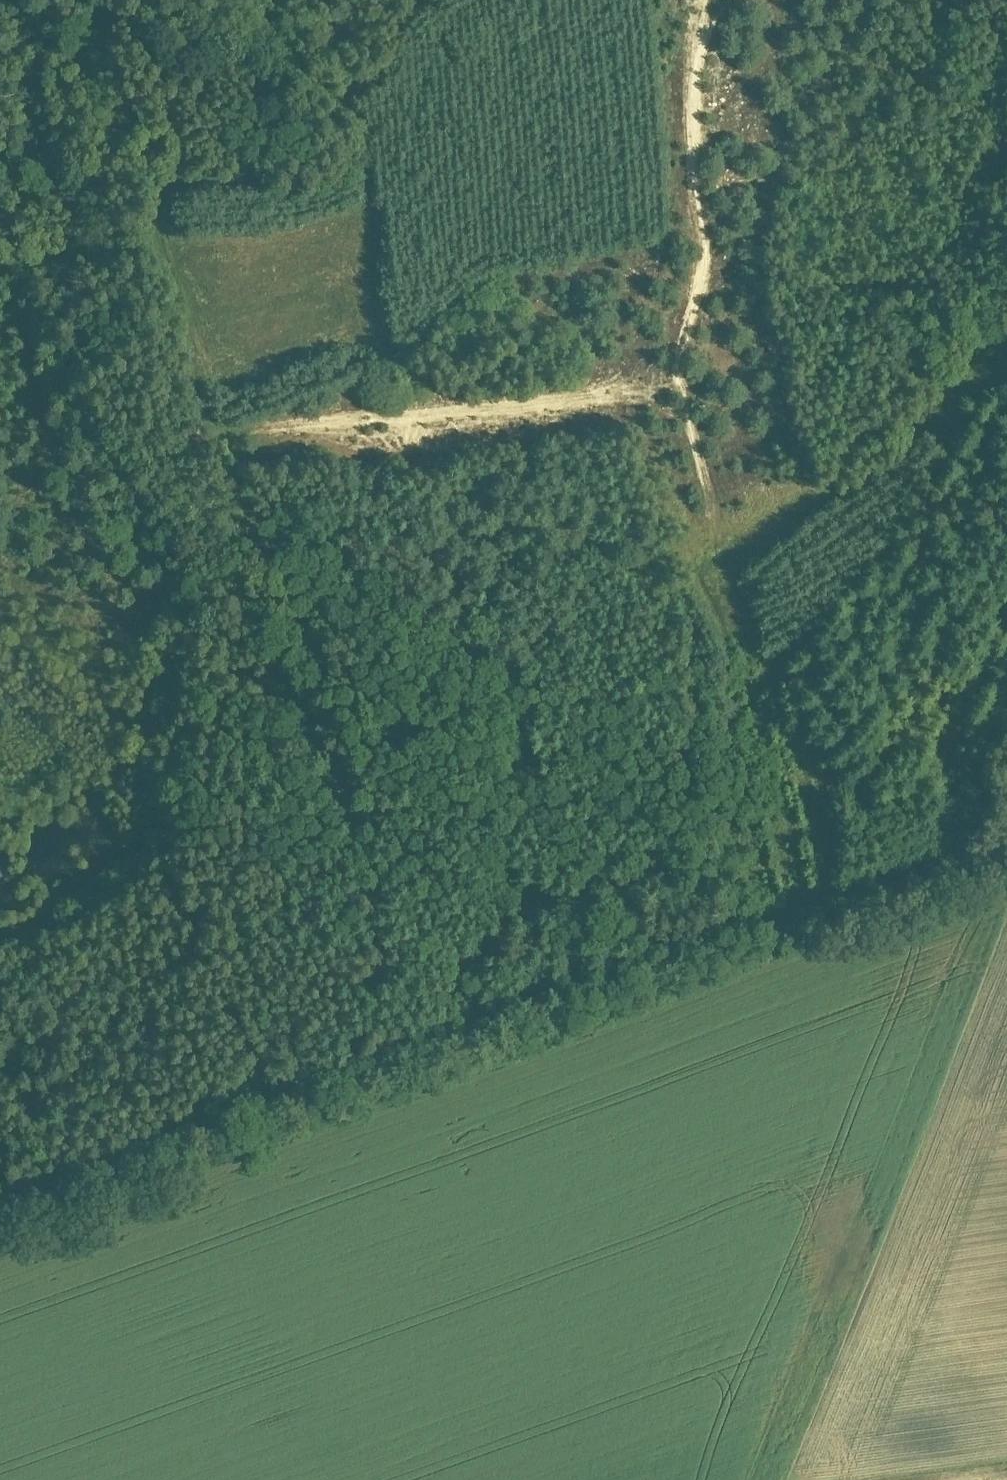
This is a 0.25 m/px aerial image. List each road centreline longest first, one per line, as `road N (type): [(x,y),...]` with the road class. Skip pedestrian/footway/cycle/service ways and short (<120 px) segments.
road 1 (track): [(1006,845),(0,1226)]
road 2 (track): [(824,915),(732,614),(709,484),(678,399),(713,246),(699,191),(704,0)]
road 3 (track): [(677,382),(534,404),(247,426)]

